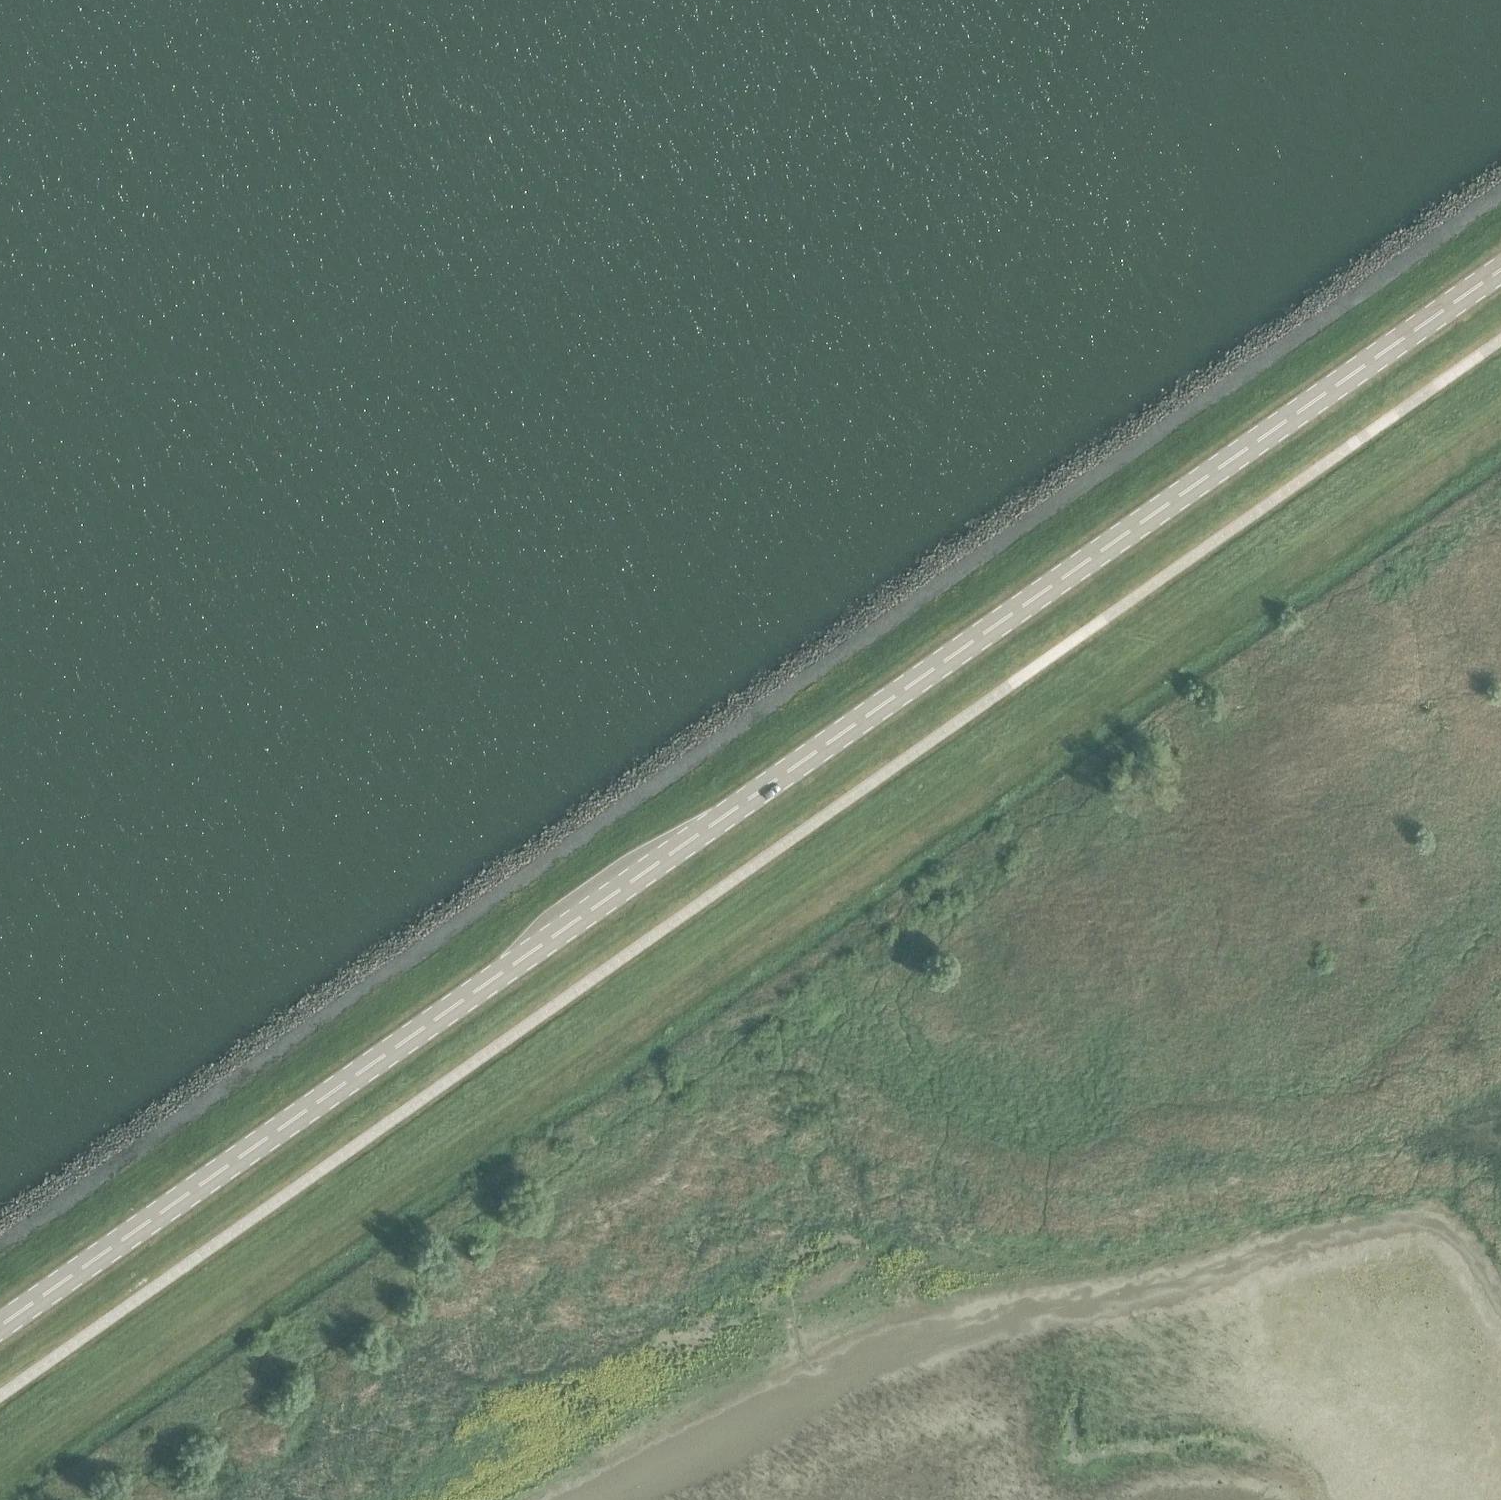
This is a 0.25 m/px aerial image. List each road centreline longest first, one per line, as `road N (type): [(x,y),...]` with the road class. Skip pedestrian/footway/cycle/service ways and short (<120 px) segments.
road 1 (secondary): [(0,1329),(1500,273)]

